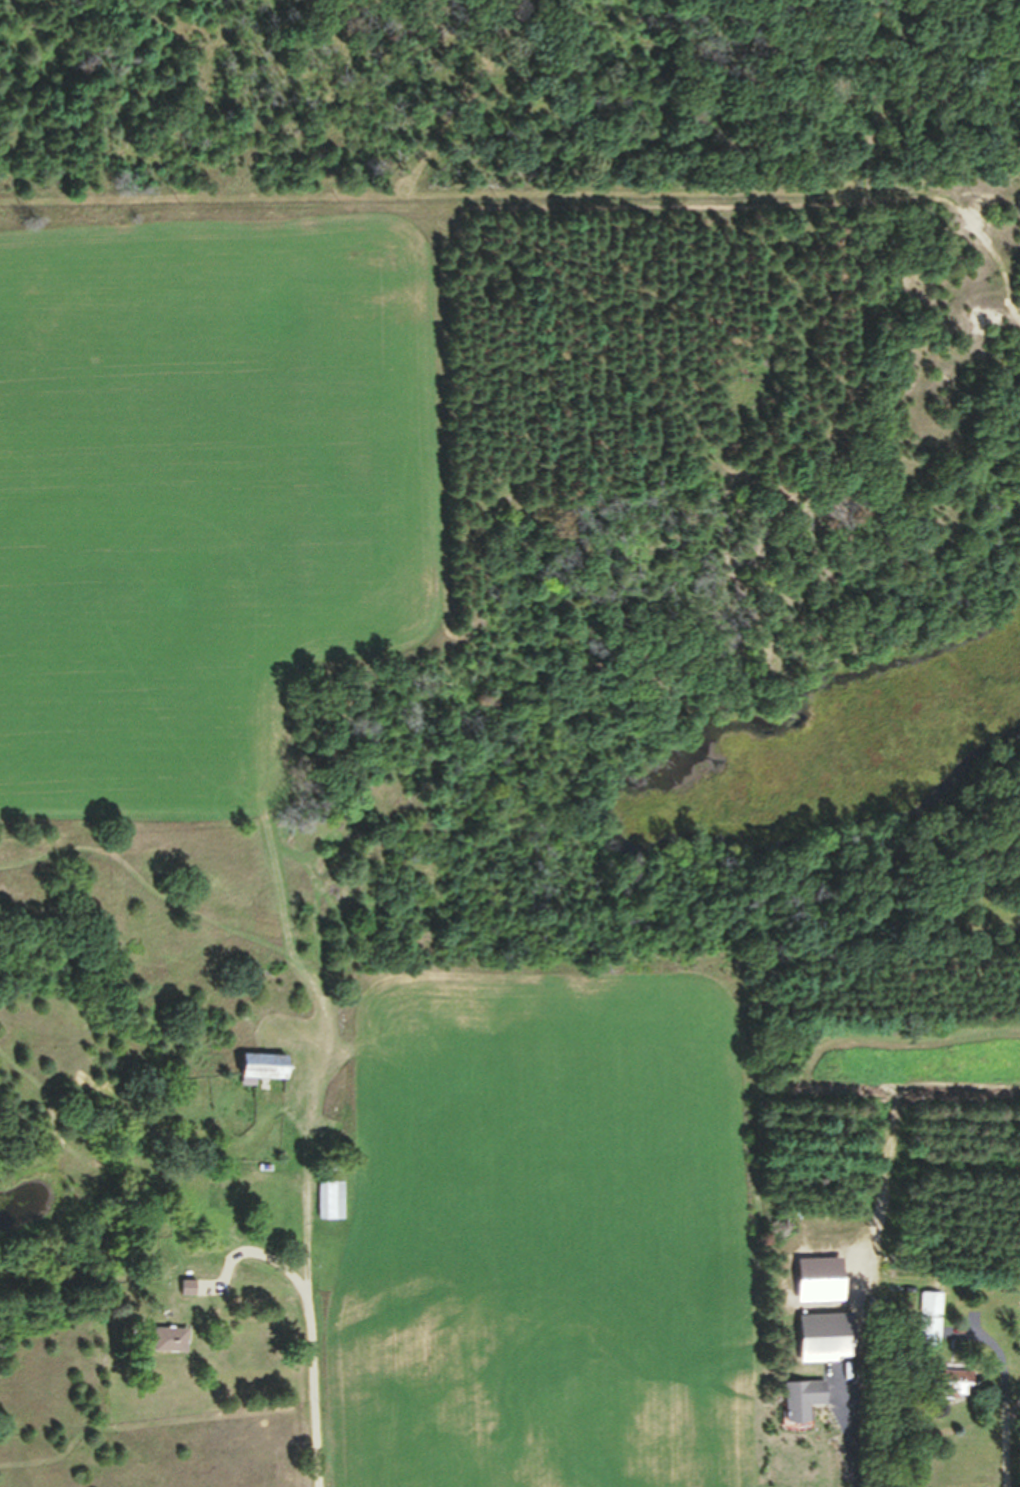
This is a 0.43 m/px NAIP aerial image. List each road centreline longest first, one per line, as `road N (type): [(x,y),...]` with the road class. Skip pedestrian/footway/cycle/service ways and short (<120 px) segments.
road 1 (residential): [(322,1486),(319,1356),(303,1287),(195,1258)]

